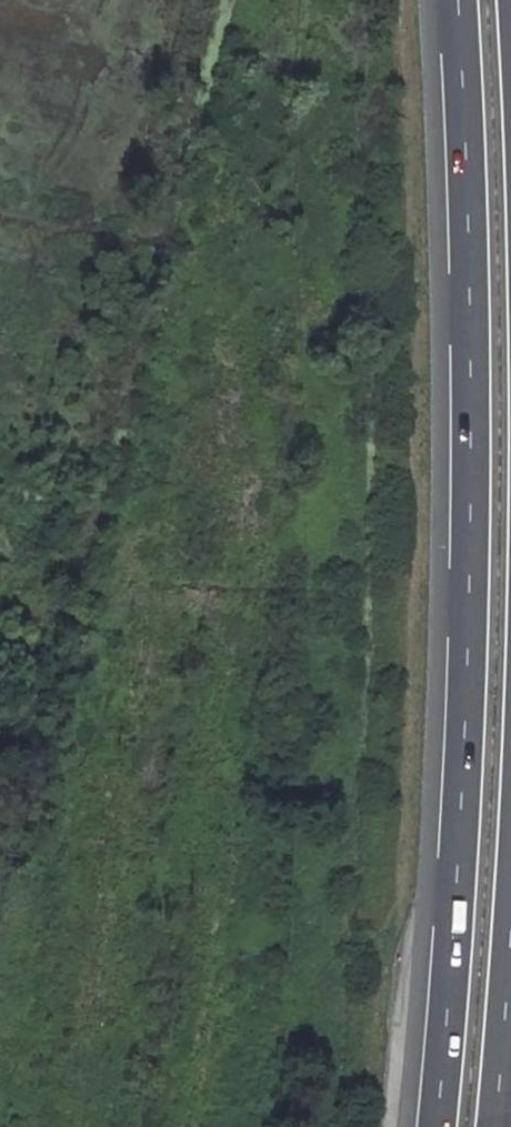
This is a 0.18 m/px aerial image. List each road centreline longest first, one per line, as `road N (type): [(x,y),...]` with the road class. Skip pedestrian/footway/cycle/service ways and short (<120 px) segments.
road 1 (motorway): [(457,0),(468,225),(469,569),(463,791),(435,1126)]
road 2 (motorway): [(495,1126),(510,942)]

